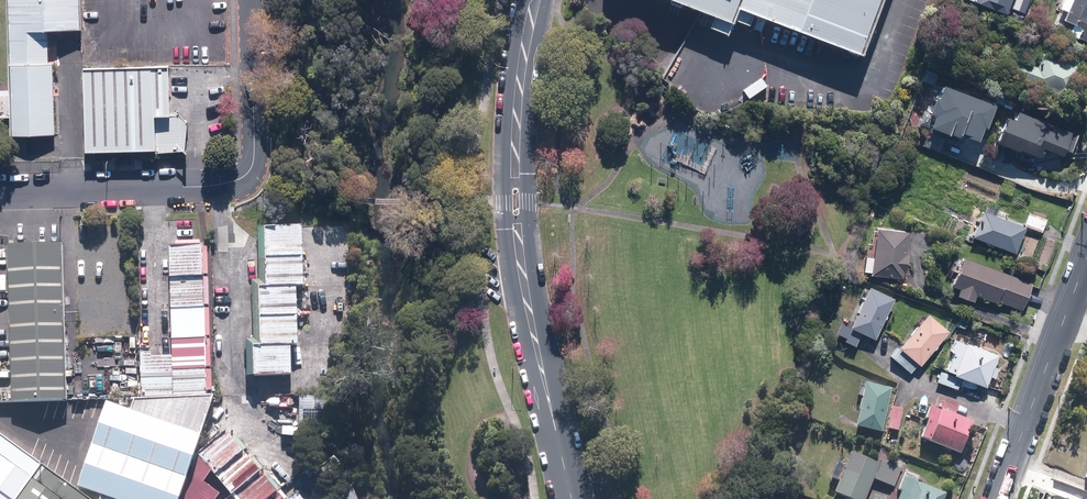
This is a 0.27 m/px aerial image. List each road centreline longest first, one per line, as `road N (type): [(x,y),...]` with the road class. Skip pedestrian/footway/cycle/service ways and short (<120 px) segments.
road 1 (secondary): [(535,0),(517,106),(516,203),(525,288),(573,498)]
road 2 (residential): [(997,498),(1086,259)]
road 3 (residential): [(248,173),(209,186),(0,192)]
road 4 (residential): [(248,173),(251,0)]

